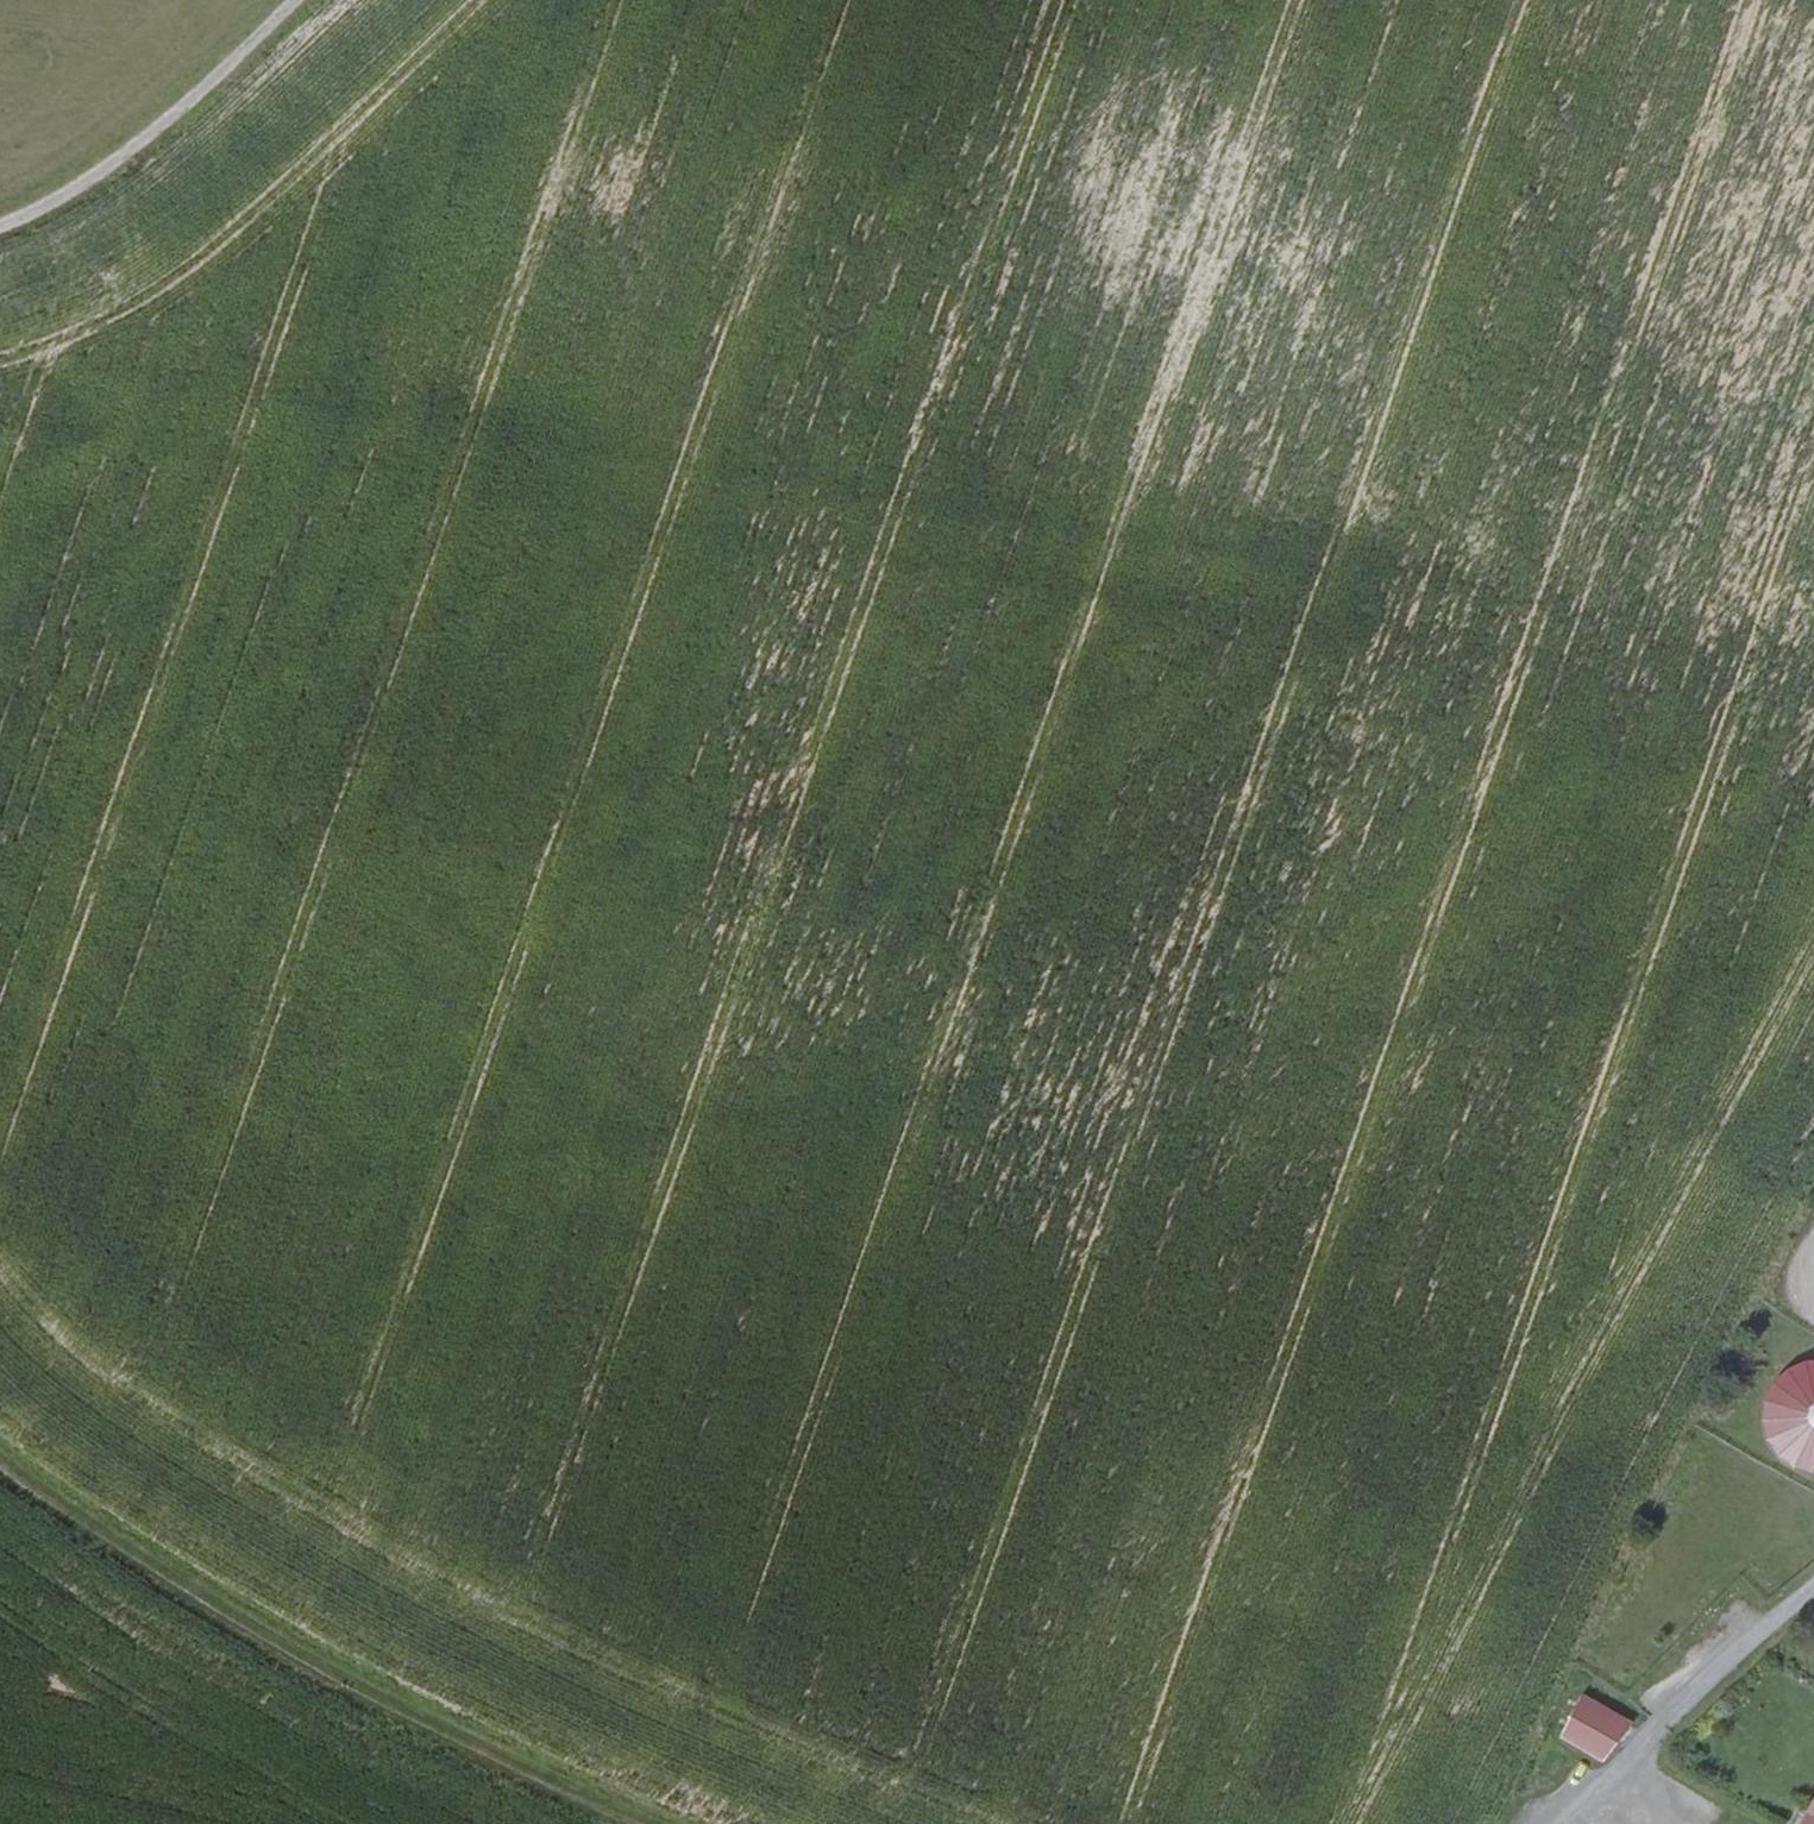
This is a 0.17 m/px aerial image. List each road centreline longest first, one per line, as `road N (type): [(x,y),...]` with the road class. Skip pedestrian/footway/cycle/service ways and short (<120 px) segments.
road 1 (track): [(637,1823),(339,1679),(113,1547),(0,1460)]
road 2 (track): [(0,229),(106,166),(293,0)]
road 3 (track): [(1813,1595),(1643,1766)]

